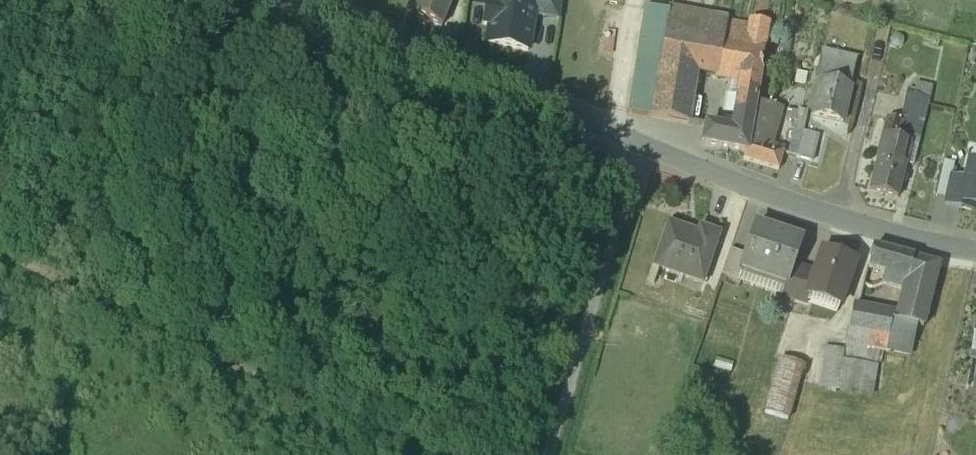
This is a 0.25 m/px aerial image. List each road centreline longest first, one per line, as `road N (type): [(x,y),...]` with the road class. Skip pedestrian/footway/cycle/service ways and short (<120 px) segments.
road 1 (residential): [(292,0),(813,213),(975,252)]
road 2 (track): [(408,454),(0,260)]
road 3 (track): [(644,148),(547,454)]
road 4 (track): [(611,135),(636,0)]

